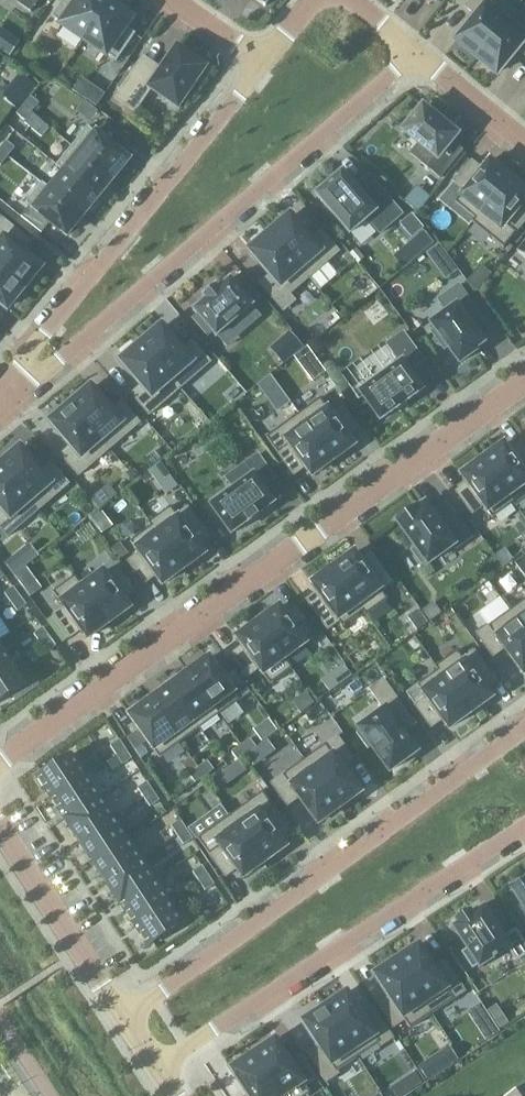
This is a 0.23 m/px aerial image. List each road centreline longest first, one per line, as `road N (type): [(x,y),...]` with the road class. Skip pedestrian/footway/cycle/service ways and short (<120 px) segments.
road 1 (residential): [(524,380),(0,764)]
road 2 (residential): [(2,402),(416,51)]
road 3 (residential): [(524,727),(123,1011)]
road 4 (residential): [(163,1073),(524,834)]
road 5 (residential): [(267,62),(30,351),(2,402)]
road 6 (residential): [(123,1011),(0,824)]
road 7 (residential): [(524,142),(416,51)]

